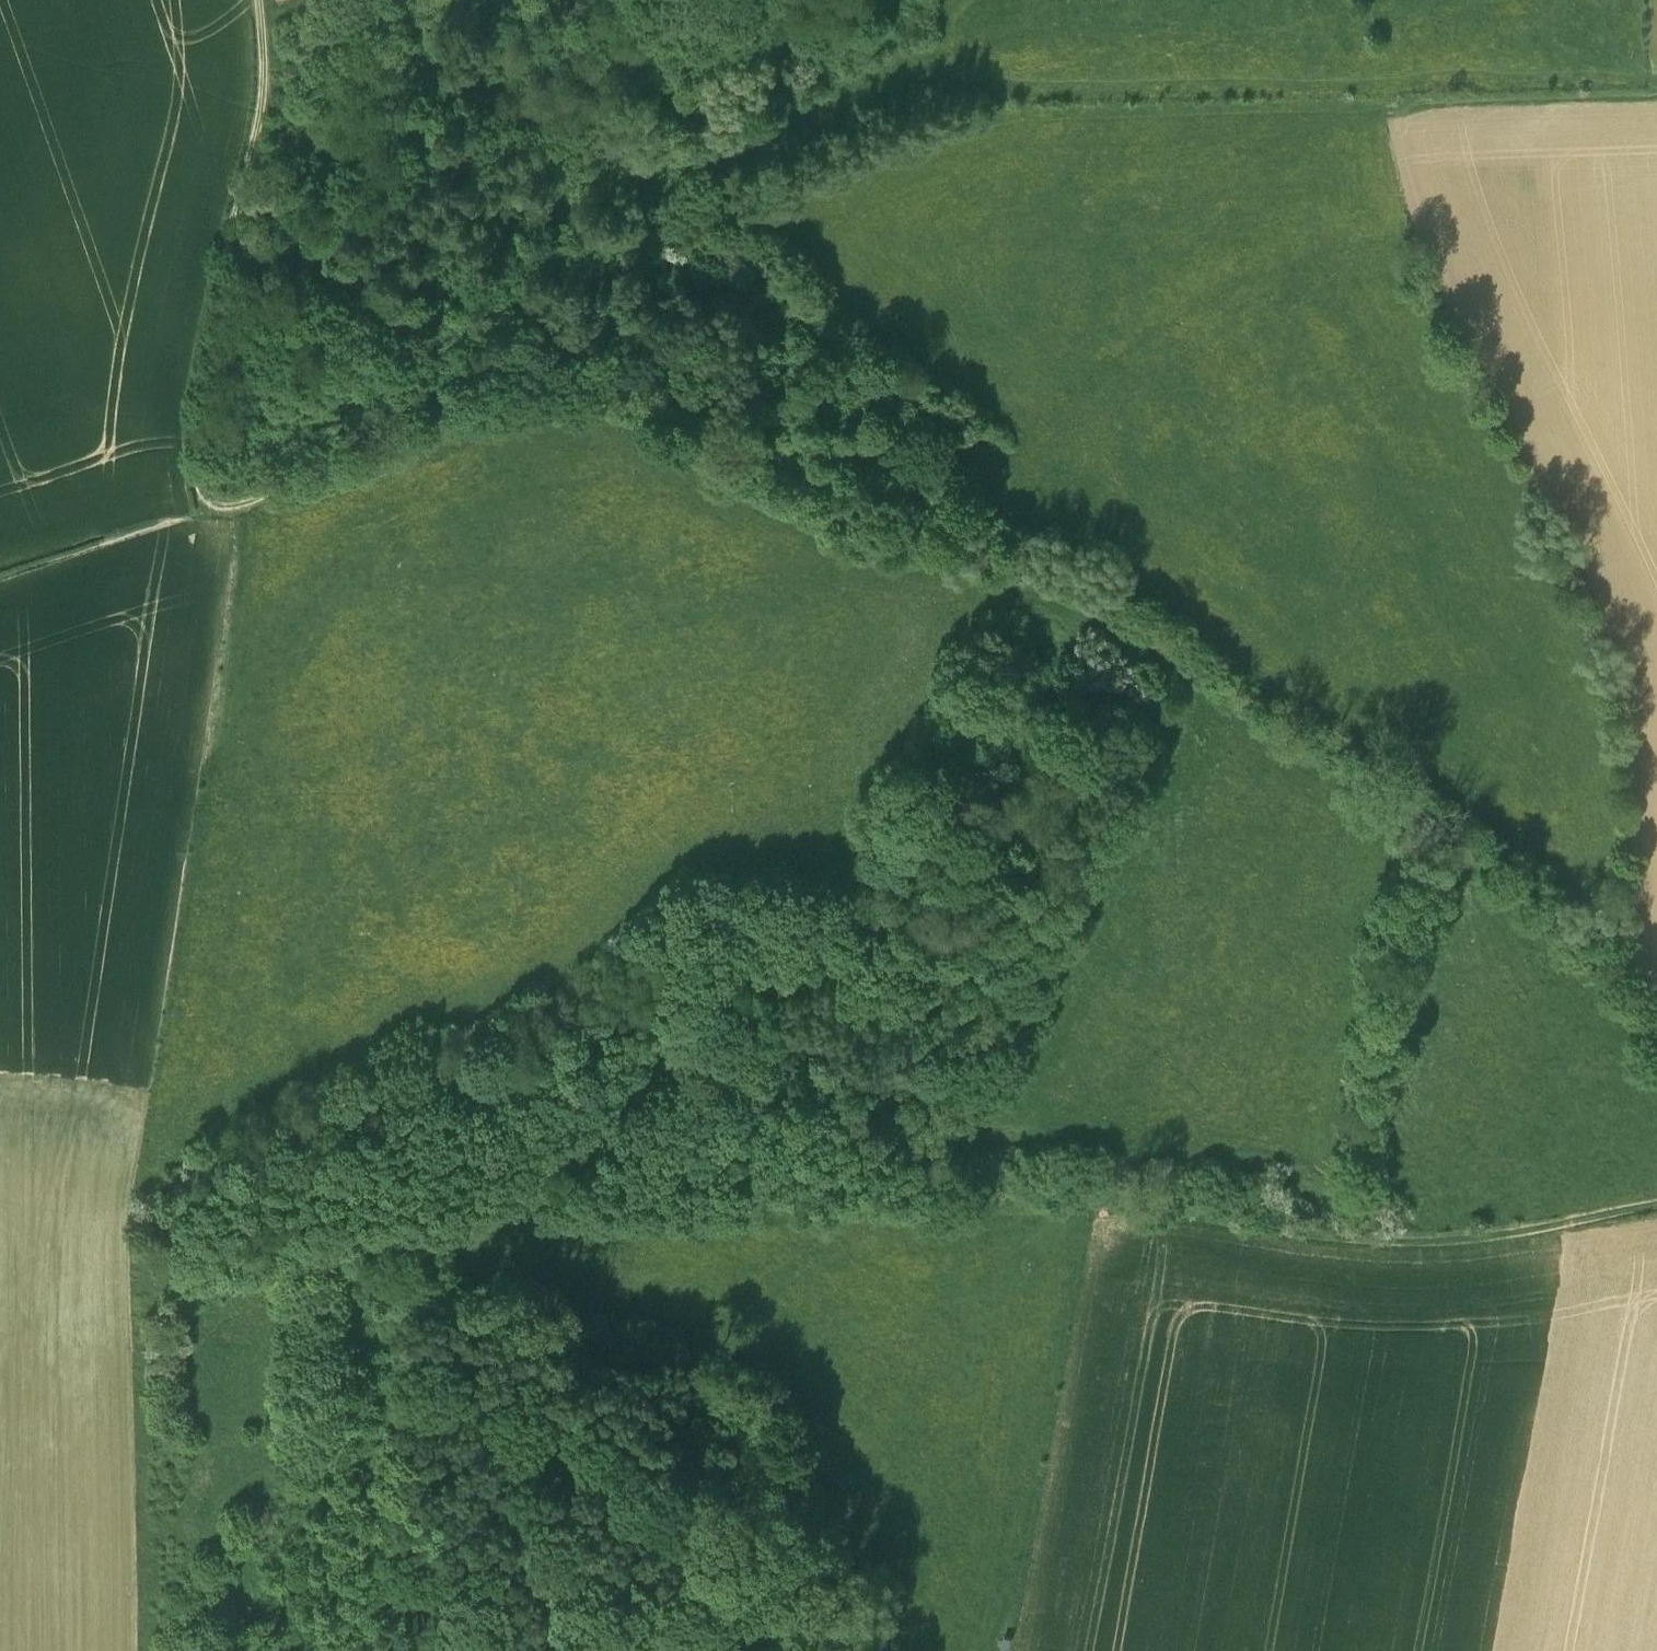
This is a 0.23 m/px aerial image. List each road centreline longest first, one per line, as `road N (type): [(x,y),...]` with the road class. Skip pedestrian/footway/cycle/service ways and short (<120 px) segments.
road 1 (track): [(218,495),(298,483),(499,413),(602,404),(675,429),(779,497),(853,530),(1098,580),(1160,609),(1286,710),(1465,811),(1513,855),(1656,1031)]
road 2 (track): [(1656,1206),(1423,1238),(1091,1203)]
road 3 (track): [(999,1094),(962,1118),(958,1129),(984,1209),(999,1219),(1091,1203)]

